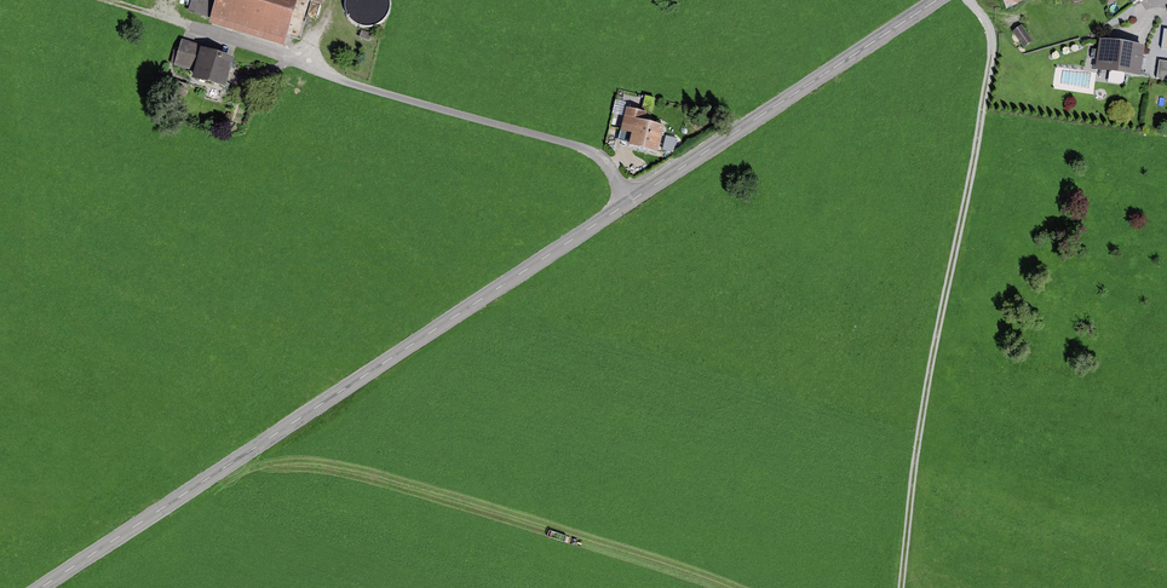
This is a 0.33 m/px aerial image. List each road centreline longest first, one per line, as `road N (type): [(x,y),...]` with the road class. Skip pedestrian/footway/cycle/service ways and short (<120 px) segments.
road 1 (tertiary): [(937,0),(41,587)]
road 2 (track): [(901,587),(937,332),(992,60),(992,33),(970,0)]
road 3 (track): [(106,0),(274,53)]

